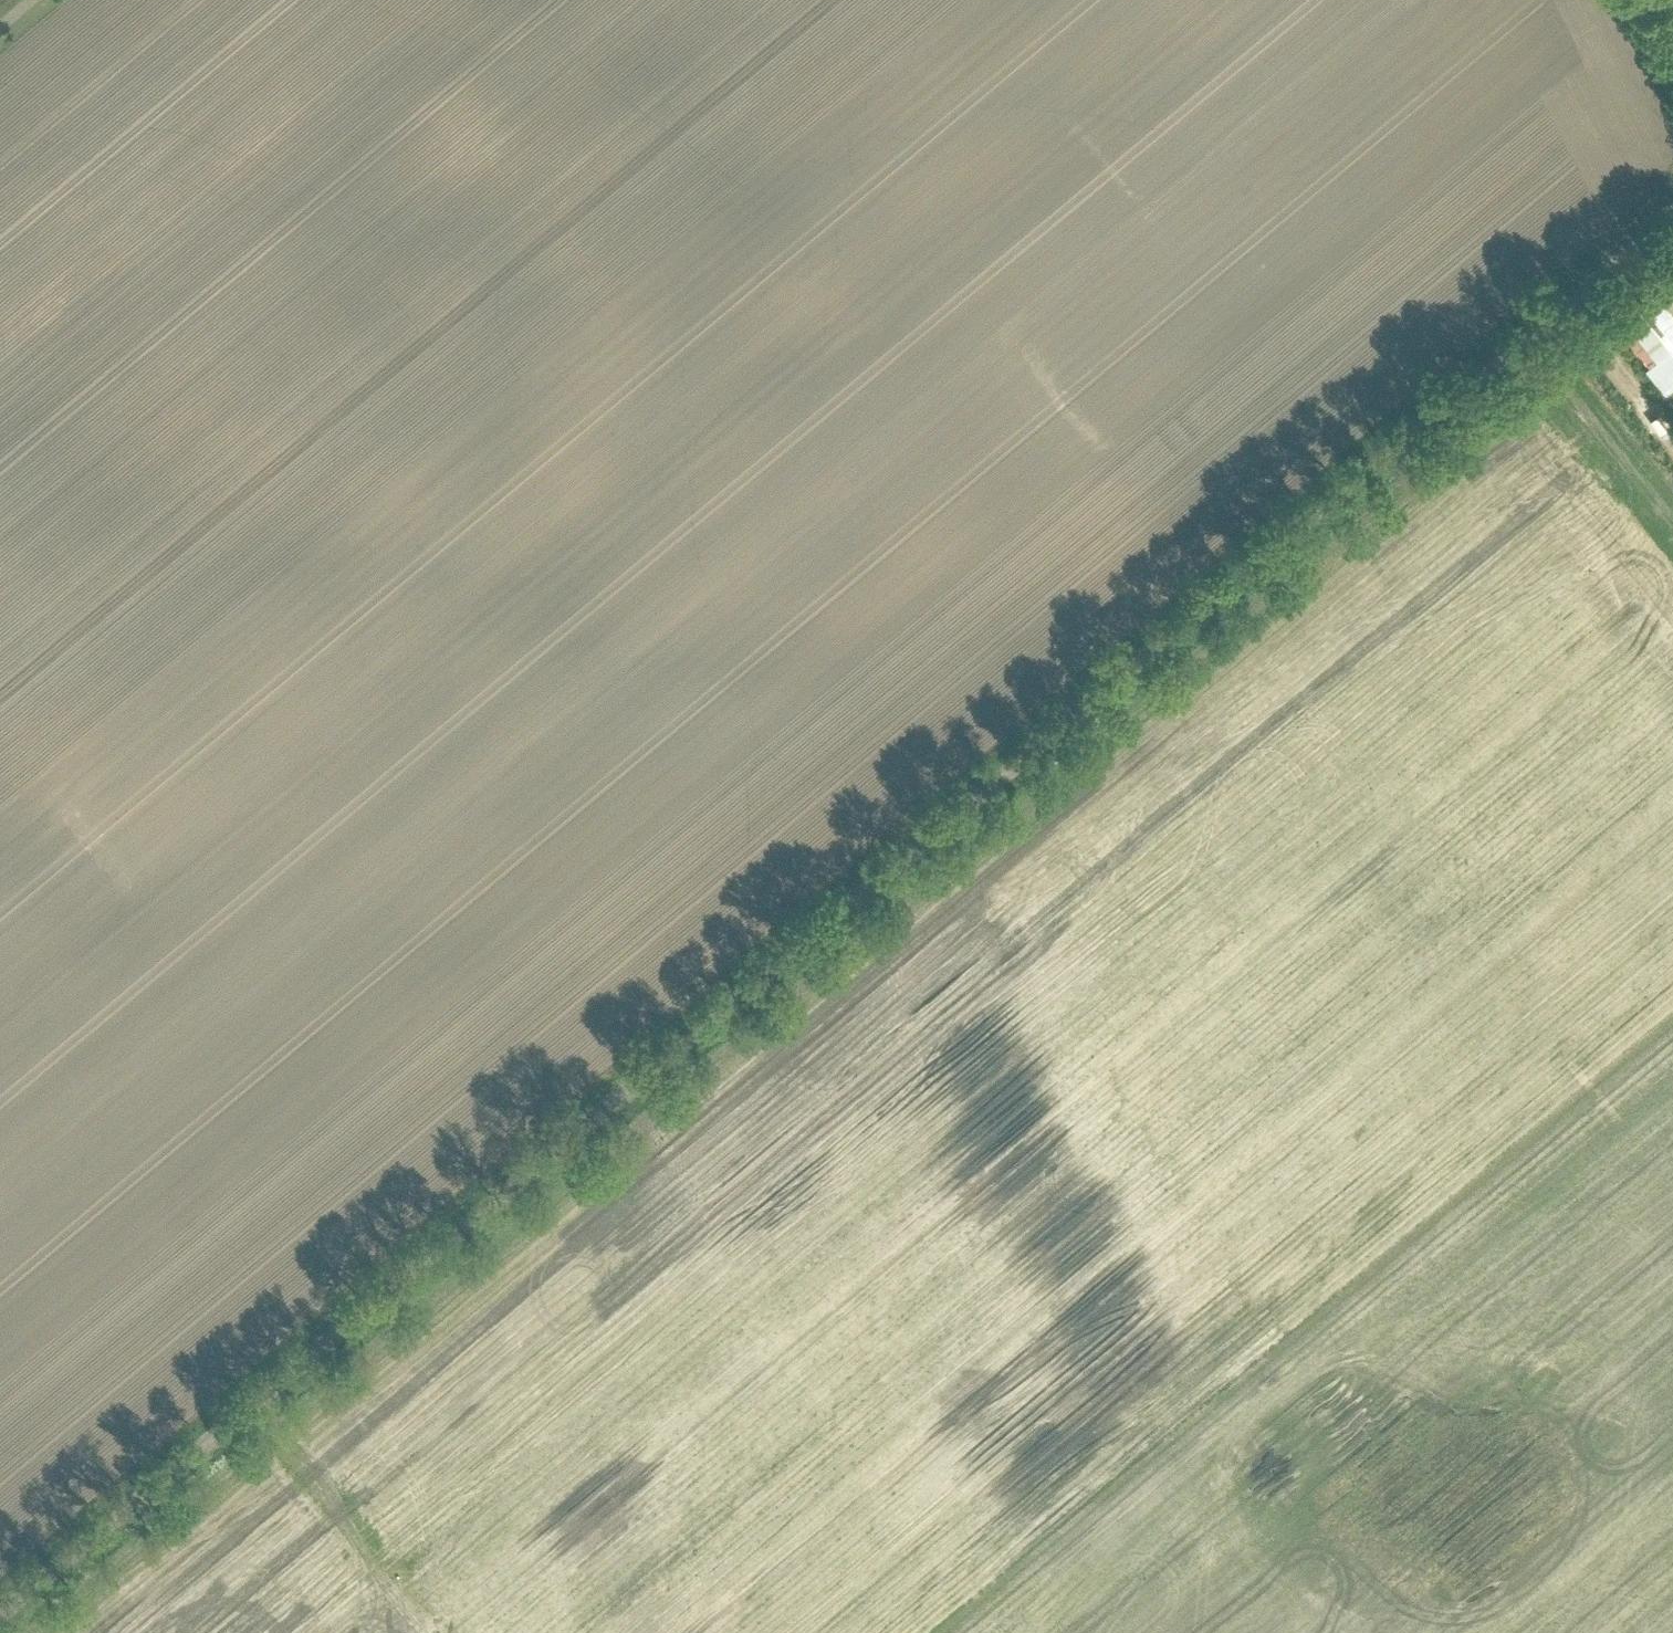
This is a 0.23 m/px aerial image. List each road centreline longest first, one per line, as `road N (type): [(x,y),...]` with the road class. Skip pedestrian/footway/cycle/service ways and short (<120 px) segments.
road 1 (unclassified): [(0,1612),(1672,207)]

